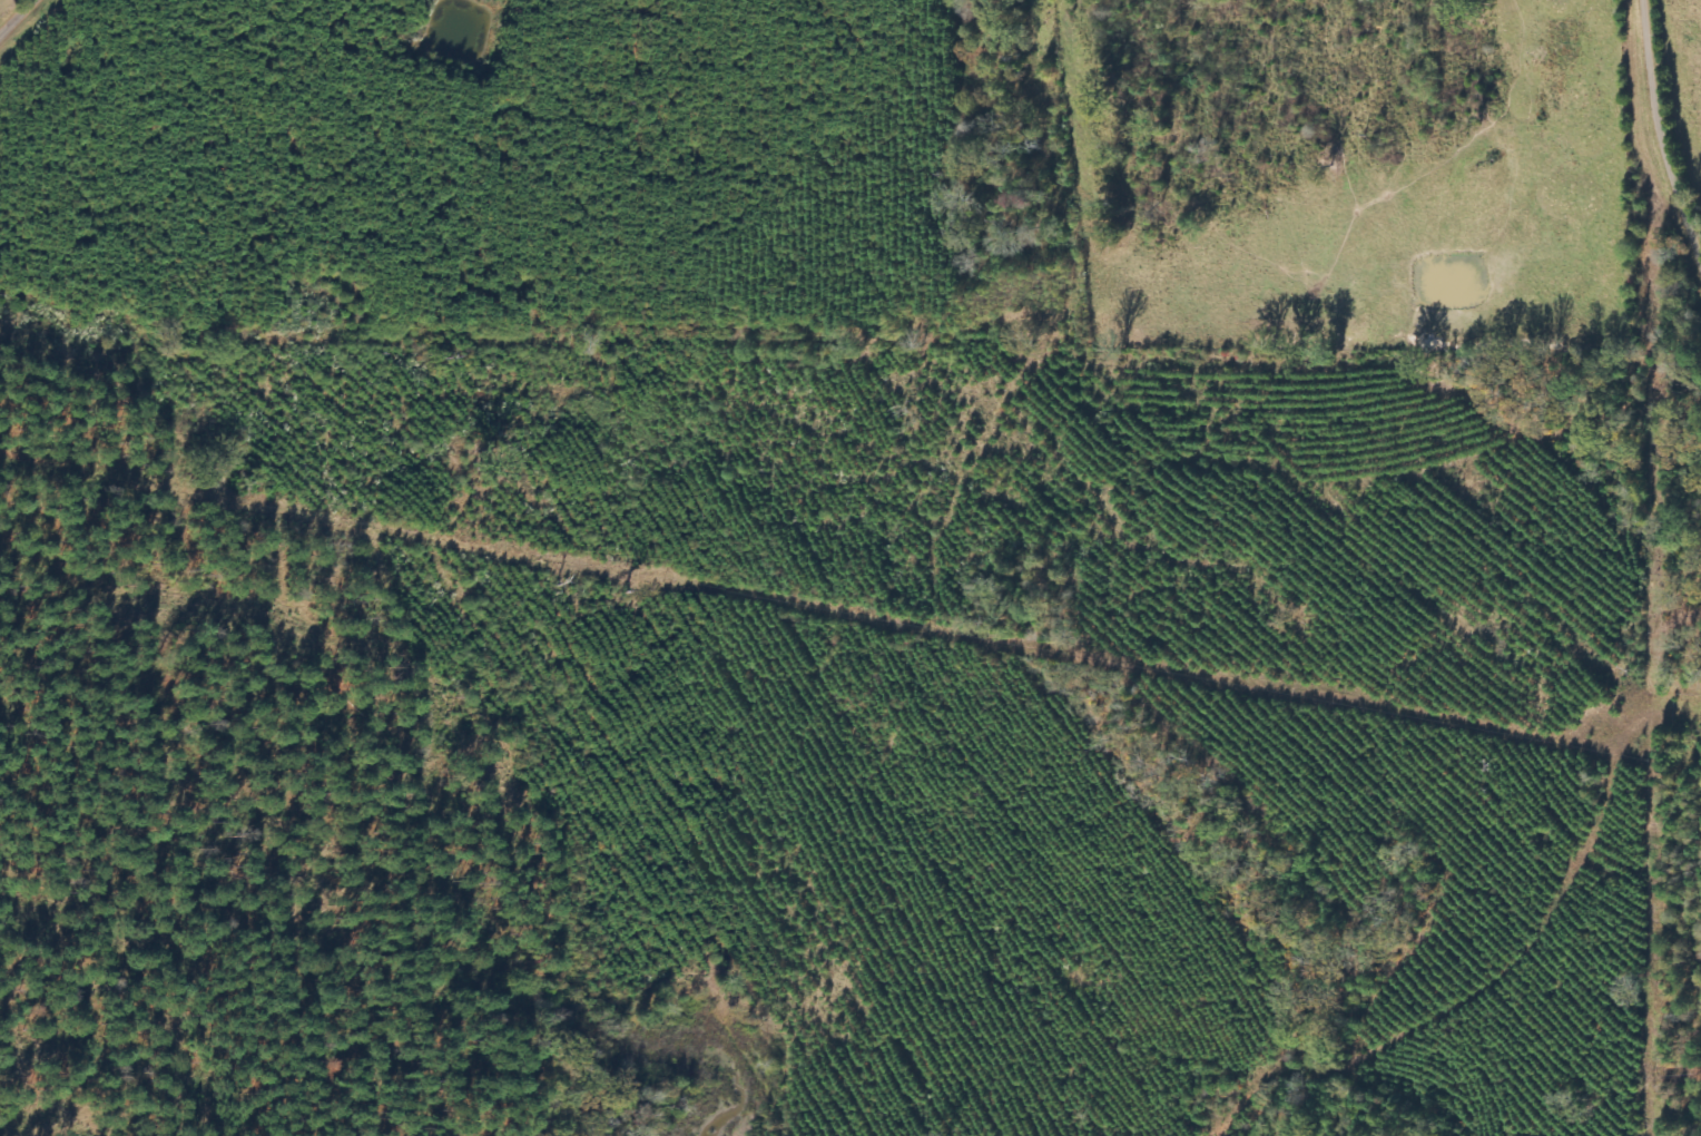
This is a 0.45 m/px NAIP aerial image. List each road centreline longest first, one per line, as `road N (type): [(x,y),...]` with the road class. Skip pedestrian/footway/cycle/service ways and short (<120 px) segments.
road 1 (residential): [(1700,231),(1674,149),(1654,0)]

